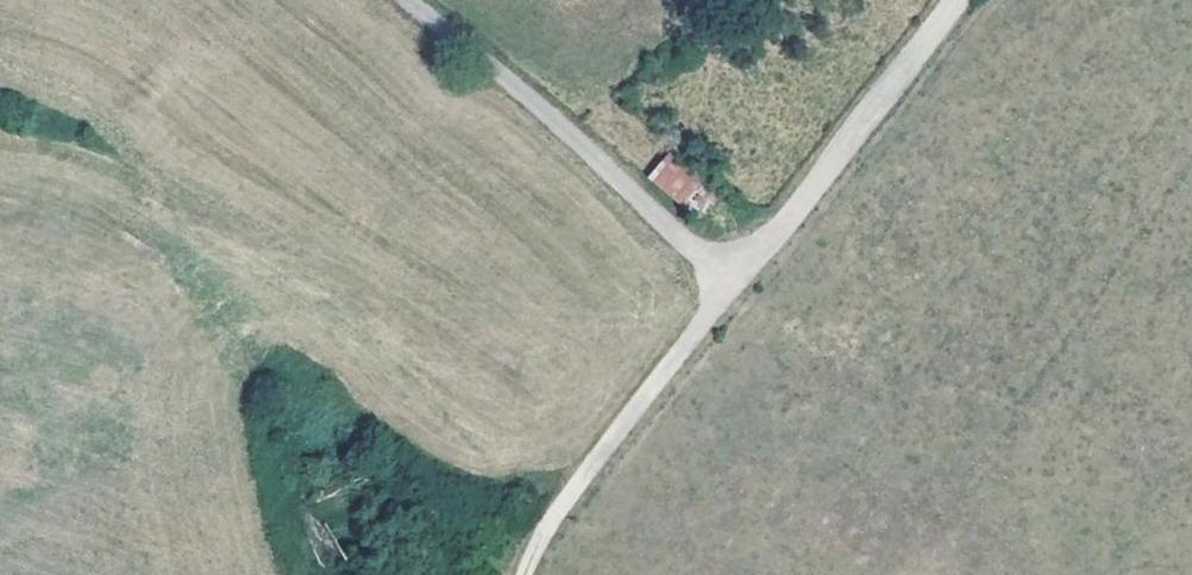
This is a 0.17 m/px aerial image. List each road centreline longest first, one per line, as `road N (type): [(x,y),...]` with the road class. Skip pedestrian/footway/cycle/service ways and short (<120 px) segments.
road 1 (track): [(729,270),(407,0)]
road 2 (track): [(528,574),(729,270)]
road 3 (track): [(729,270),(951,0)]

